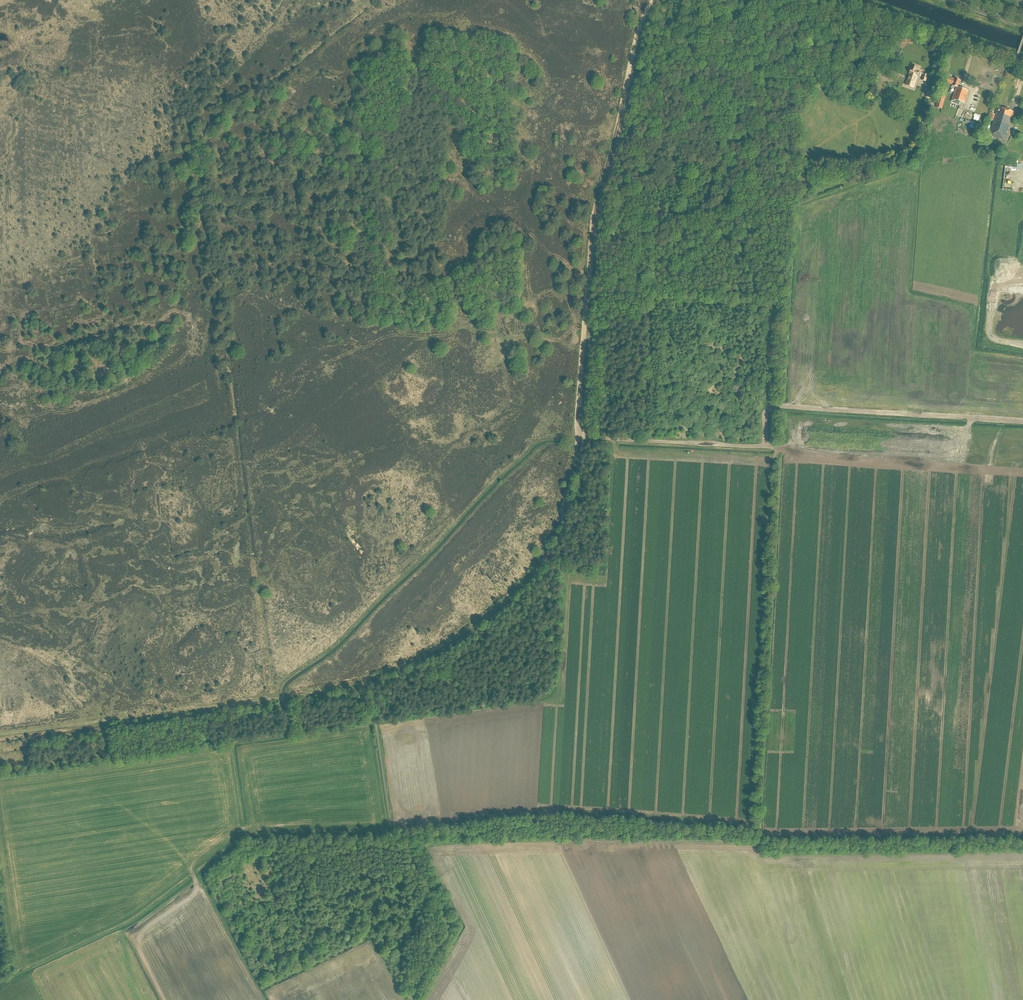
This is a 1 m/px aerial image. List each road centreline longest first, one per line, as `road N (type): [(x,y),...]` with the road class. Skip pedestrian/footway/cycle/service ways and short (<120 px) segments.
road 1 (track): [(654,0),(634,44),(593,221),(576,449),(557,517),(528,576),(448,642),(364,682),(0,734)]
road 2 (track): [(1022,424),(773,407),(759,446),(577,439)]
road 3 (tertiary): [(1022,63),(845,0)]

